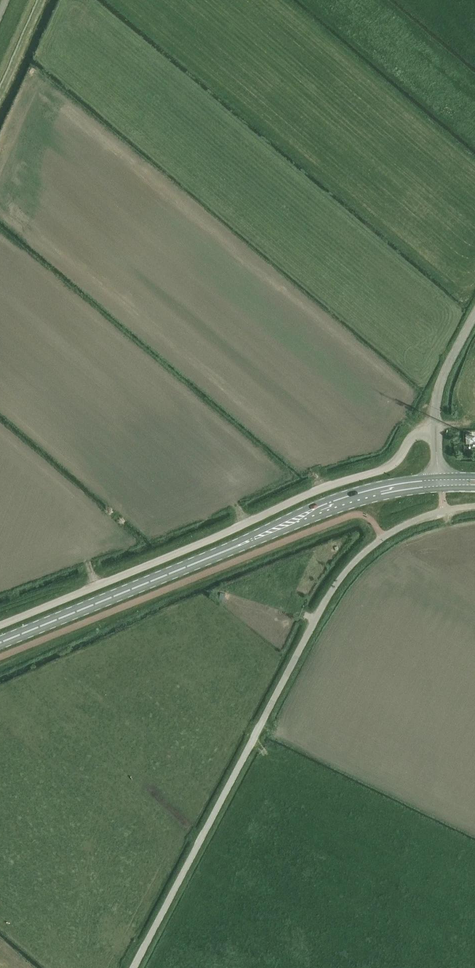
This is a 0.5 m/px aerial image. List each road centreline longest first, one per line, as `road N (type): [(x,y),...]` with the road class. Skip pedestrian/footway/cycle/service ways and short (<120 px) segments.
road 1 (unclassified): [(135,967),(332,589),(383,537),(445,510)]
road 2 (unclassified): [(0,625),(388,467),(409,438),(436,432)]
road 3 (secondary): [(0,642),(335,503),(442,483)]
road 4 (unclassified): [(436,432),(442,375),(474,310)]

